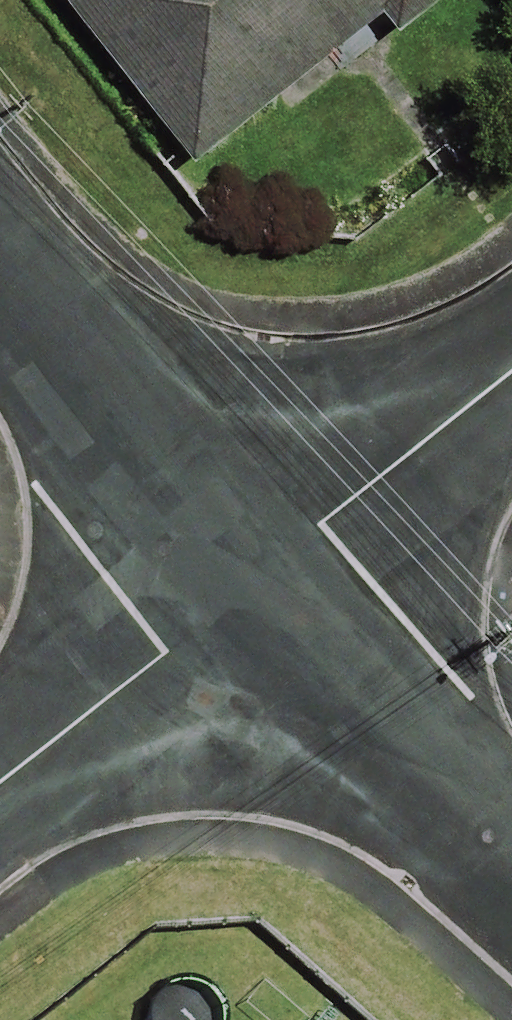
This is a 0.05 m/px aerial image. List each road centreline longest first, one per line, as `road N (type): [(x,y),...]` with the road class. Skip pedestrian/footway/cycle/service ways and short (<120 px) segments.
road 1 (residential): [(250,589),(0,273)]
road 2 (residential): [(511,860),(250,589)]
road 3 (residential): [(250,589),(323,518),(511,369)]
road 4 (residential): [(0,781),(166,644),(250,589)]

